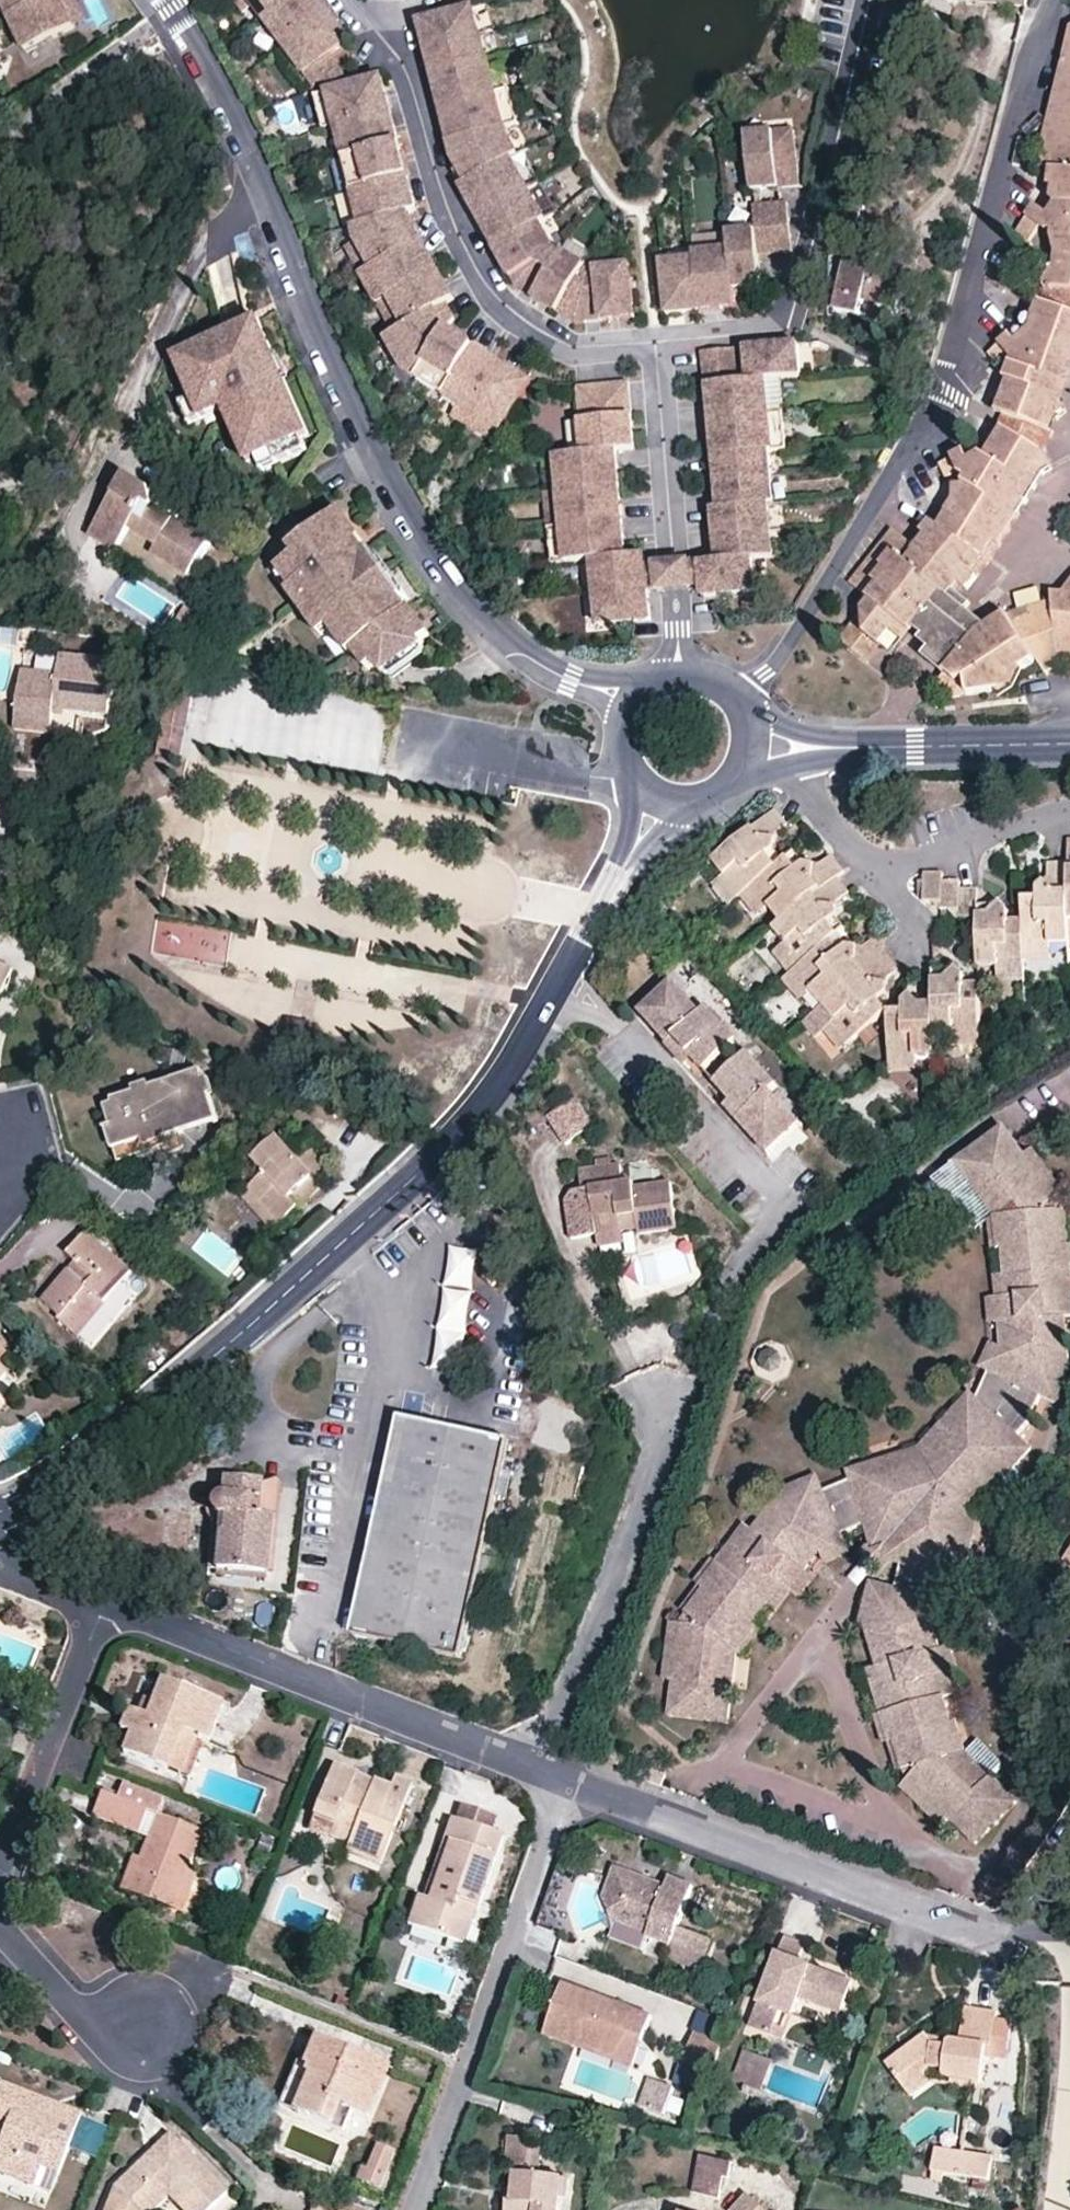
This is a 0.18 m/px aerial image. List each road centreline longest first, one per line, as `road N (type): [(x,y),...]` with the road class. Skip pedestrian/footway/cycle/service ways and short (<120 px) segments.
road 1 (residential): [(577,681),(473,605),(409,523),(343,395),(232,113),(168,0)]
road 2 (tertiary): [(0,1514),(116,1440),(425,1168),(502,1085),(570,964)]
road 3 (residential): [(737,697),(783,652),(937,387),(1051,0)]
road 4 (residential): [(570,1782),(976,1930),(1003,1925),(1069,1833)]
road 5 (residential): [(355,0),(407,73),(444,202),(495,297),(570,347),(655,343)]
road 6 (residential): [(655,343),(787,329),(871,0)]
road 7 (residential): [(104,1609),(534,1769)]
road 8 (residential): [(570,1782),(414,2209)]
road 9 (residential): [(534,1769),(664,1438),(646,1395)]
road 10 (residential): [(796,761),(833,833),(861,857),(888,866),(940,860),(1069,811)]
road 11 (residential): [(570,964),(595,1002),(778,1205)]
road 12 (residential): [(104,1609),(0,1881)]
road 13 (track): [(1040,24),(1028,22),(998,40),(944,192),(921,218),(889,226)]
road 14 (residential): [(673,565),(655,343)]
road 15 (tertiary): [(852,748),(1069,745)]
road 16 (residential): [(0,1923),(93,2027),(134,2038),(155,2018)]
road 17 (residential): [(0,1528),(48,1579),(104,1609)]

